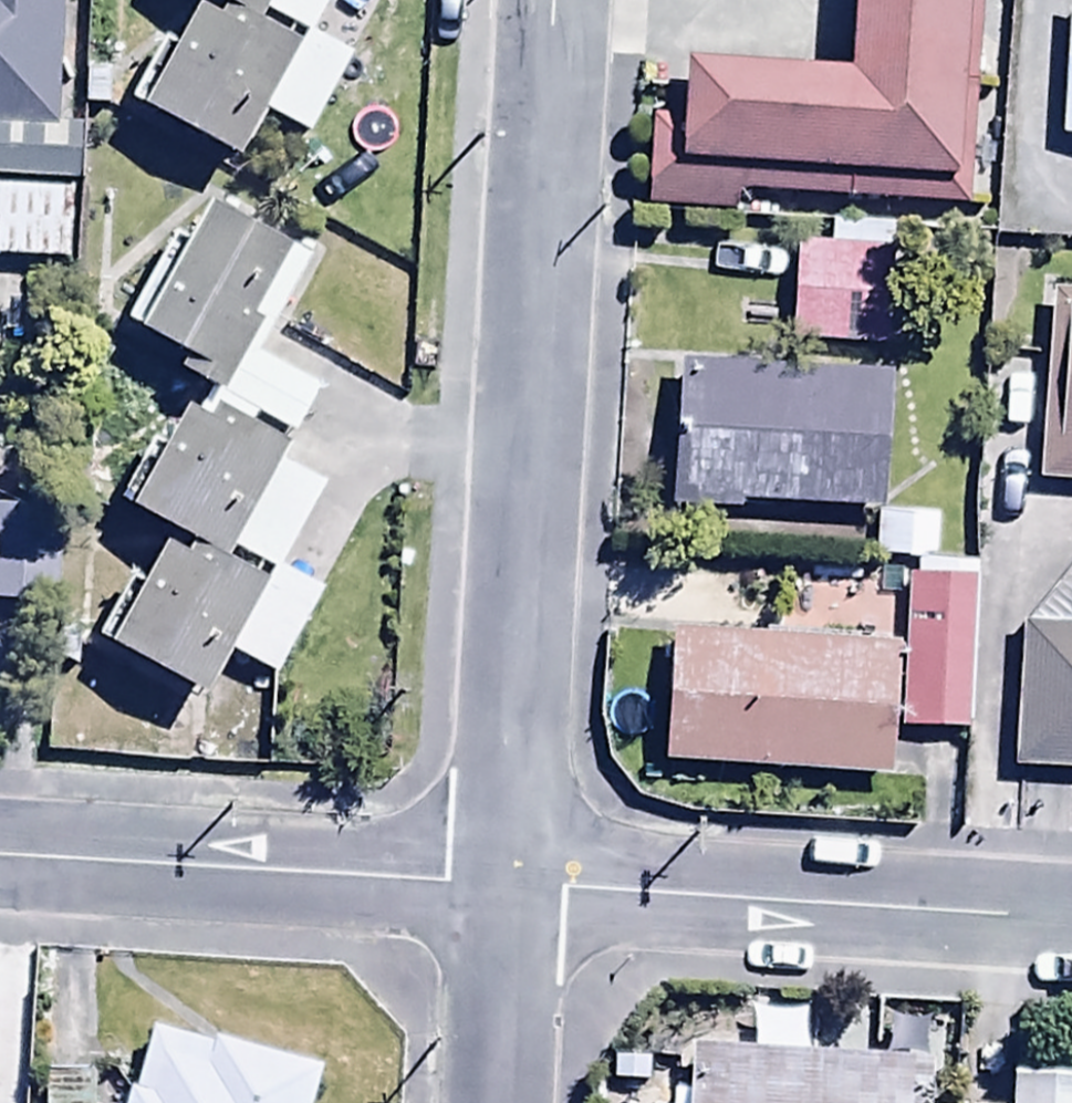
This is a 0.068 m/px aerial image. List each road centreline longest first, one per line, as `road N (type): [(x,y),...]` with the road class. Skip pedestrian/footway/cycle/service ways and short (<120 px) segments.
road 1 (residential): [(548,0),(501,884)]
road 2 (residential): [(501,884),(1071,924)]
road 3 (residential): [(0,854),(501,884)]
road 4 (residential): [(501,884),(492,1102)]

